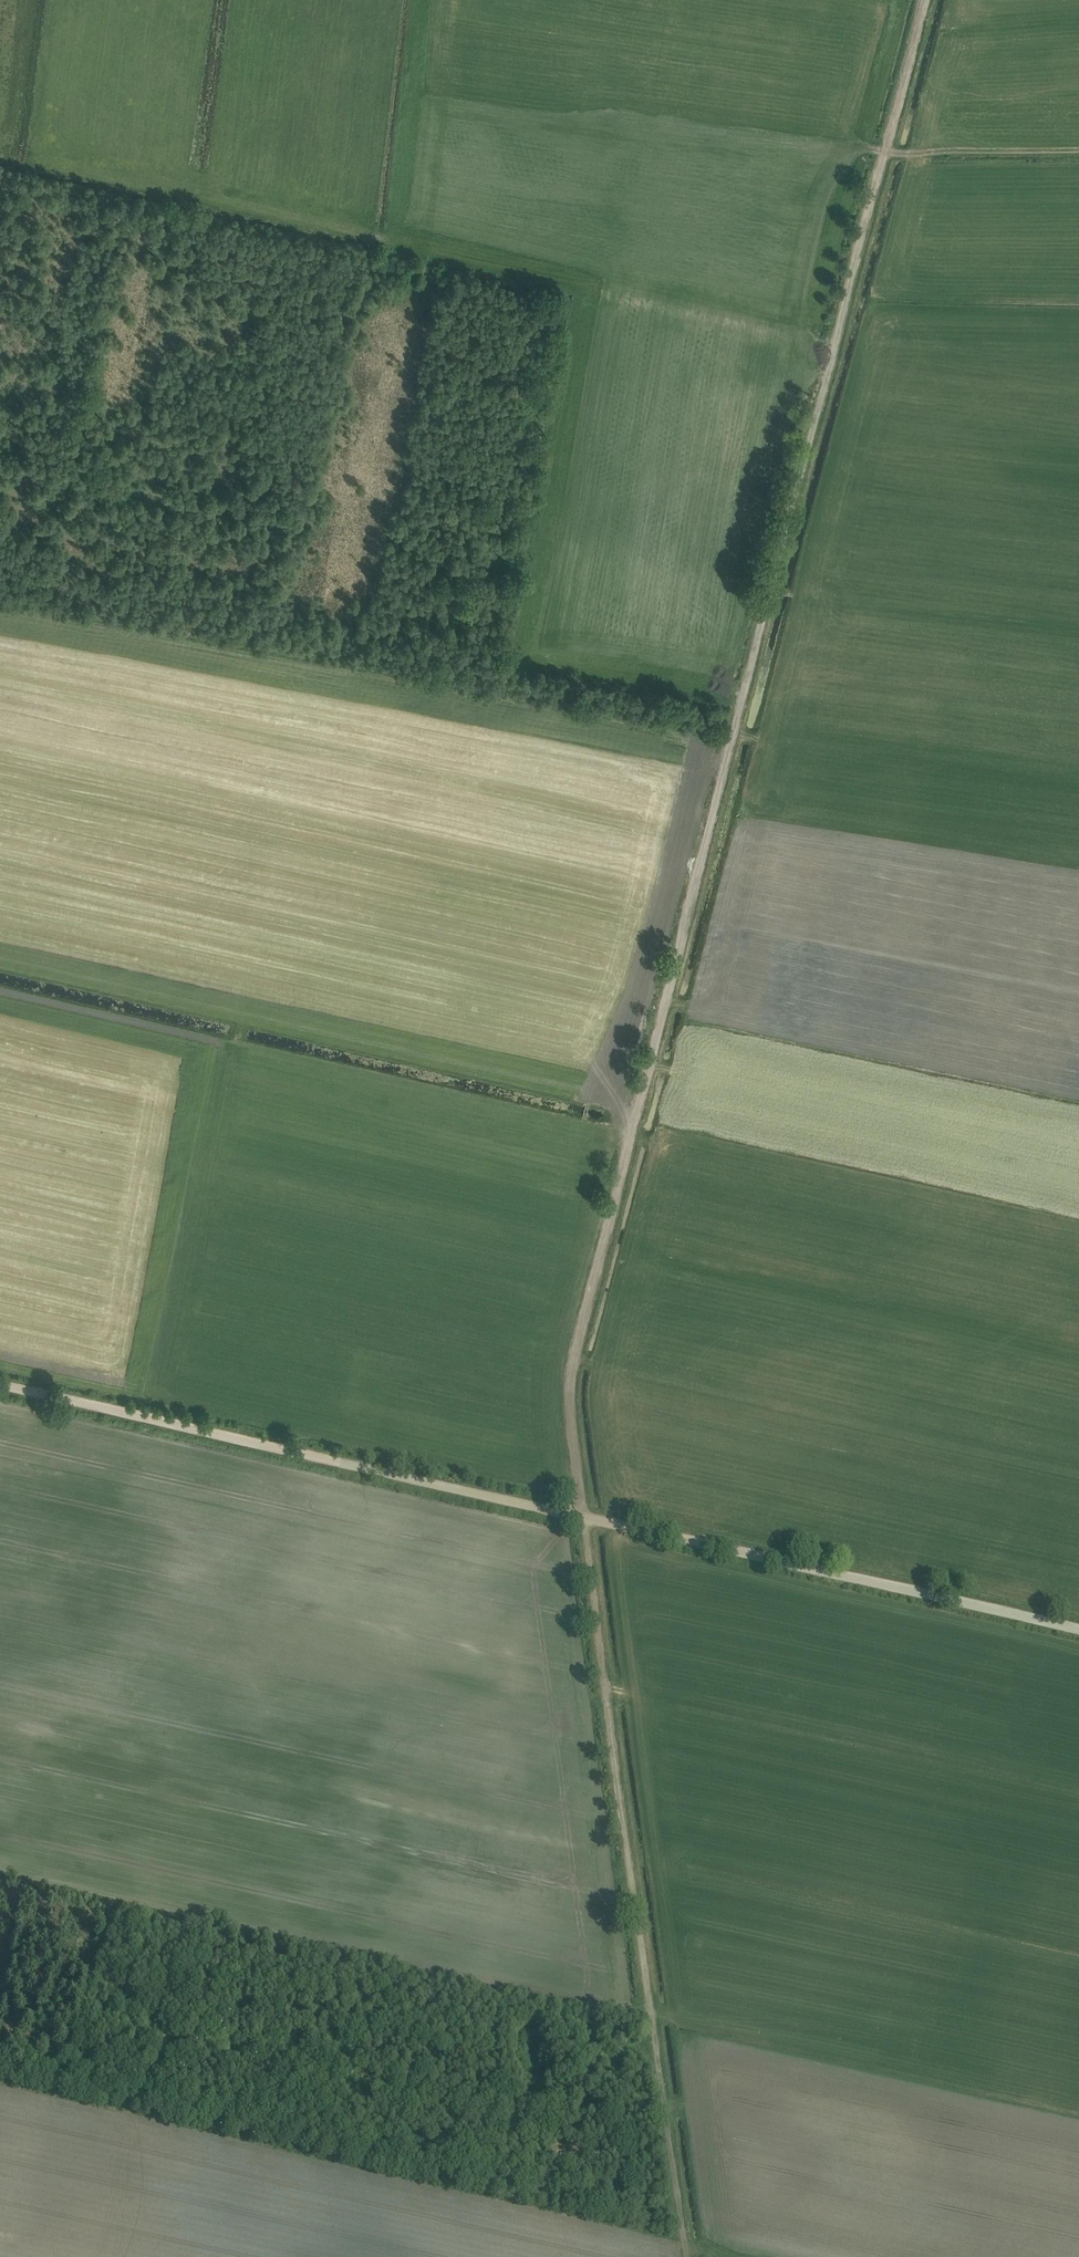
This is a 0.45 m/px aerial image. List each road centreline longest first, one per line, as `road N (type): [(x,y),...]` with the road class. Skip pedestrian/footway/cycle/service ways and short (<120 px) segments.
road 1 (track): [(923,0),(573,1336),(568,1377),(580,1517)]
road 2 (track): [(580,1517),(682,2226)]
road 3 (track): [(0,1385),(580,1517)]
road 4 (track): [(580,1517),(1078,1630)]
road 5 (track): [(885,150),(1078,149)]

